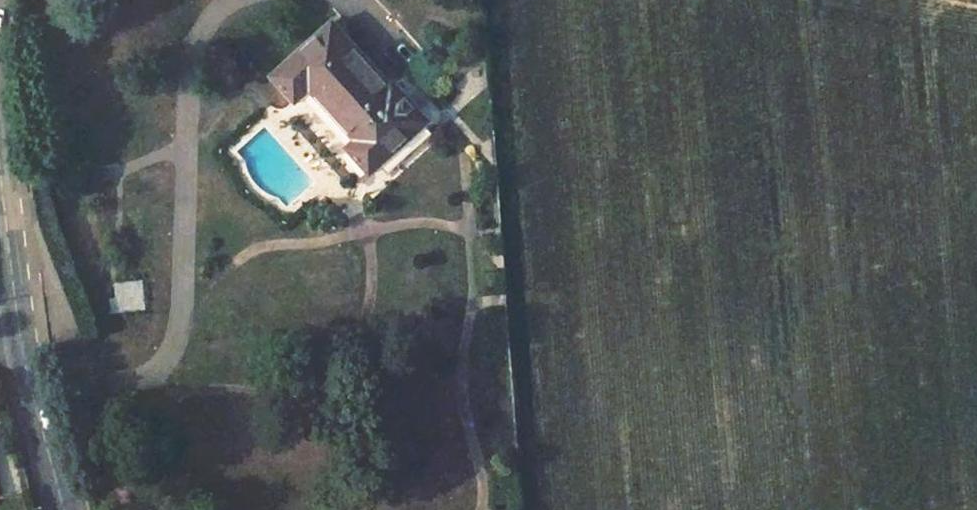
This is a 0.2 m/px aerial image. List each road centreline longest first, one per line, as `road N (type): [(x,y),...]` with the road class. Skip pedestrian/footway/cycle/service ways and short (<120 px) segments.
road 1 (unclassified): [(0,182),(16,347),(61,509)]

